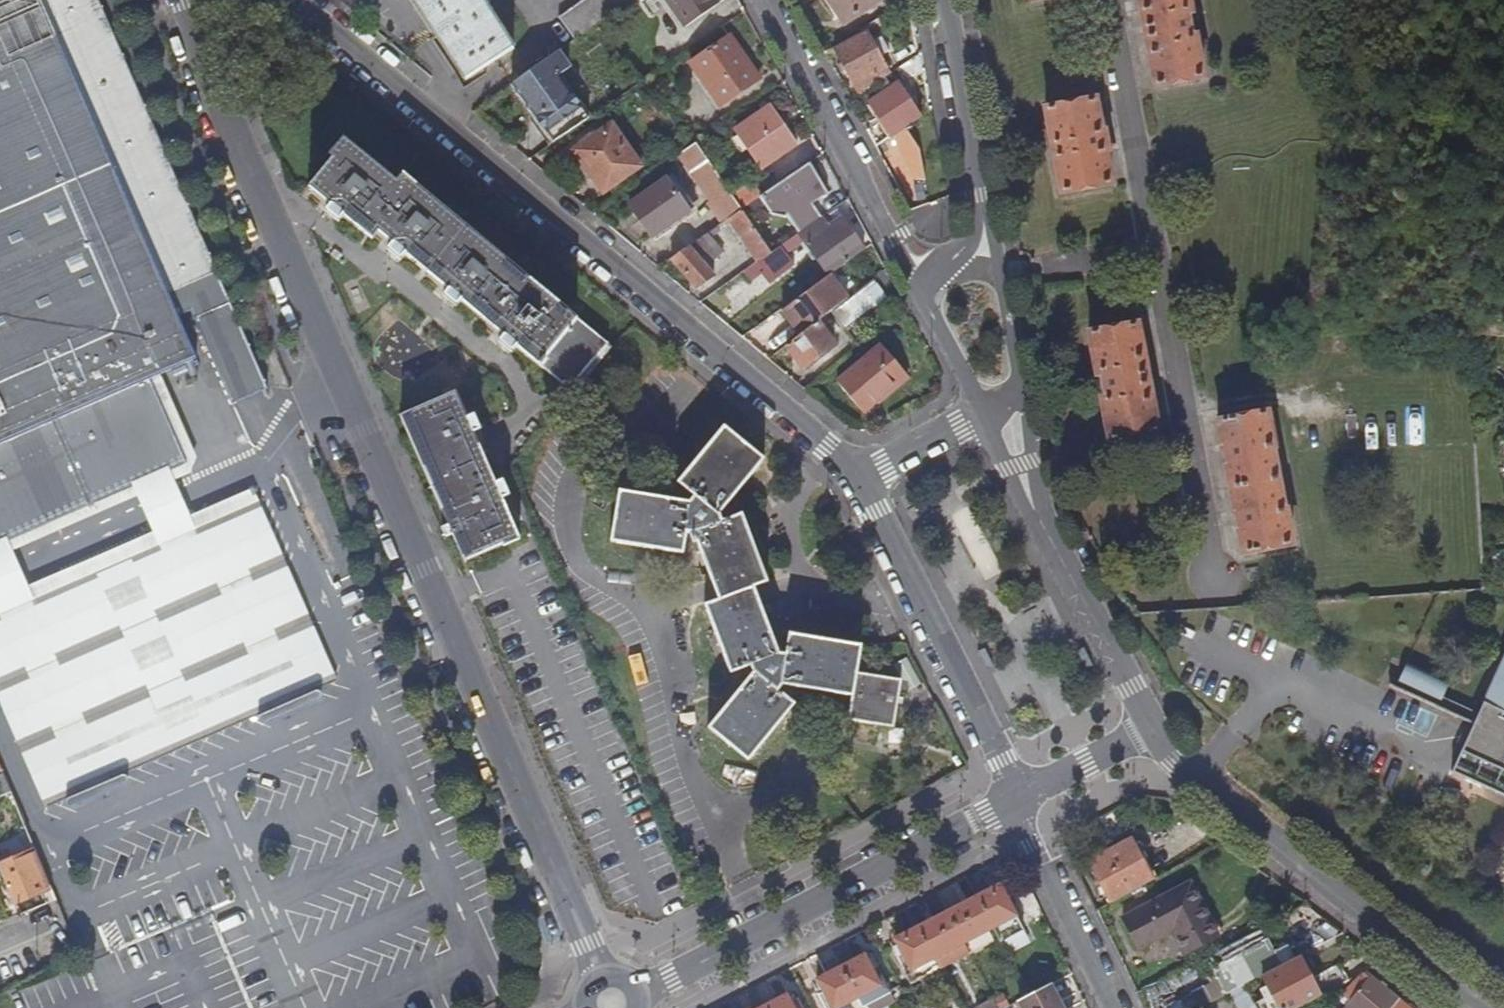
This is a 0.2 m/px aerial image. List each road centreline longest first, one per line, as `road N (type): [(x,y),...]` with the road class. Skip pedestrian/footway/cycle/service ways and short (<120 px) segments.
road 1 (residential): [(277,216),(603,975)]
road 2 (residential): [(865,473),(294,0)]
road 3 (residential): [(1482,1007),(1198,780),(1156,729)]
road 4 (residential): [(637,990),(1016,799)]
road 5 (unclassified): [(1016,799),(865,473)]
road 6 (unclassified): [(991,414),(1093,624),(1156,729)]
road 7 (residential): [(765,0),(925,290)]
road 8 (residential): [(277,216),(317,219),(506,364),(527,411)]
road 9 (residential): [(172,0),(277,216)]
road 10 (residential): [(1016,799),(1113,1007)]
road 11 (residential): [(944,0),(984,210)]
road 12 (unclassified): [(1156,729),(1016,799)]
road 13 (unclassified): [(991,414),(1019,377),(997,273)]
road 14 (residential): [(925,290),(991,414)]
road 15 (unclassified): [(865,473),(991,414)]

